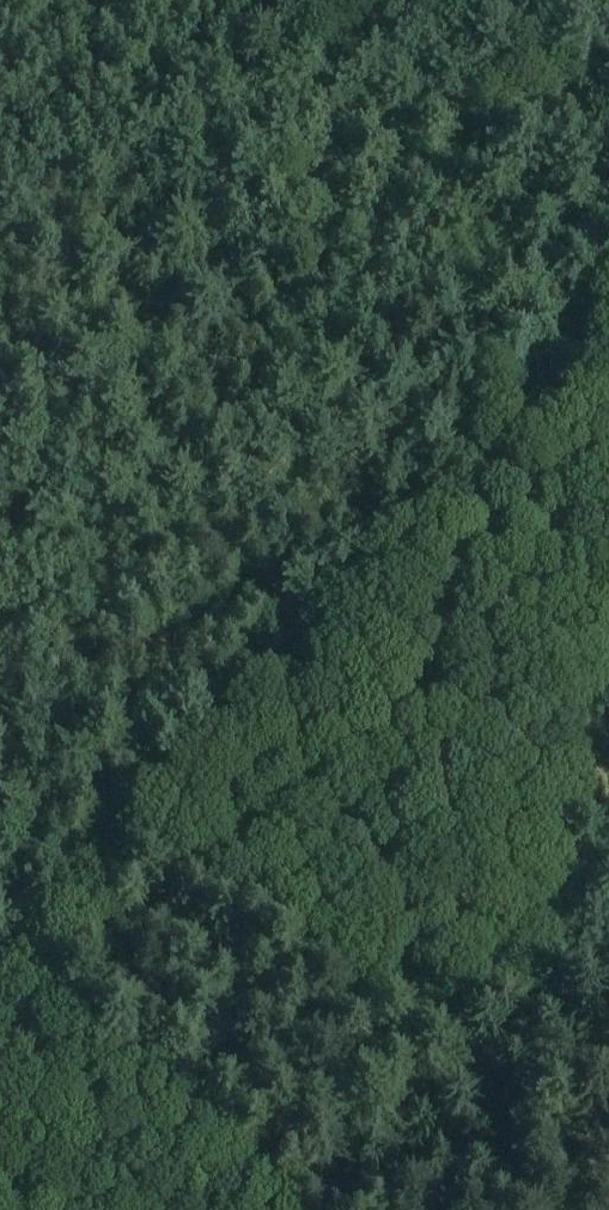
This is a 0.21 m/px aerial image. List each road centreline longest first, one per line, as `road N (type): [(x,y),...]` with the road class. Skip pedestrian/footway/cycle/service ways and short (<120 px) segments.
road 1 (track): [(0,969),(591,302)]
road 2 (track): [(591,302),(354,58),(311,0)]

